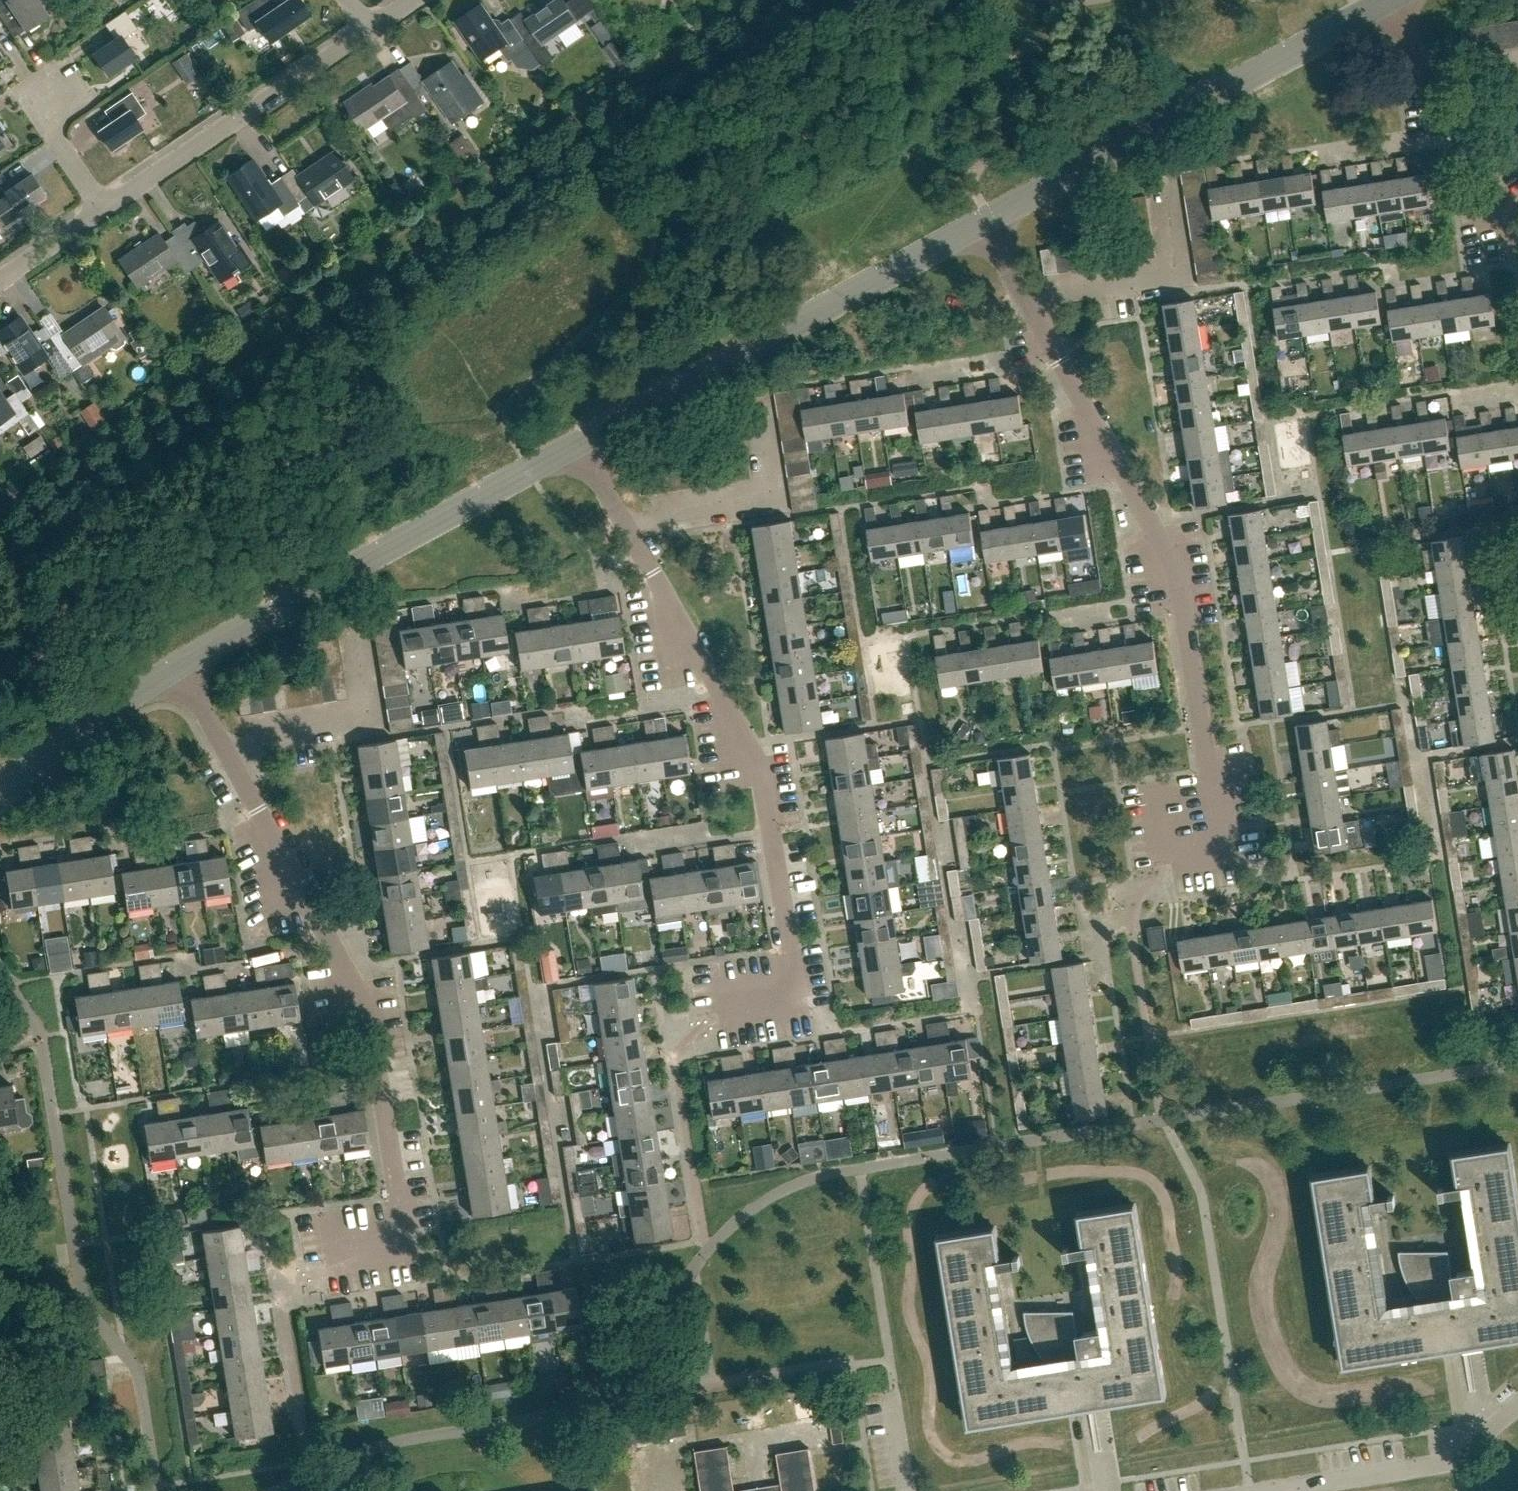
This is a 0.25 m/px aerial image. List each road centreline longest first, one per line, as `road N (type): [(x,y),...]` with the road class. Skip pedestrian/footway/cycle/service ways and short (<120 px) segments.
road 1 (residential): [(1153,787),(1163,854),(1221,845),(1177,569),(1029,299)]
road 2 (residential): [(326,1270),(405,1245),(365,1002),(221,750)]
road 3 (residential): [(744,1006),(799,994),(760,763),(623,523)]
road 4 (unclassified): [(579,438),(988,219)]
road 5 (unclassified): [(175,665),(579,438)]
road 6 (unclassified): [(988,219),(1386,0)]
road 7 (residential): [(102,209),(368,28)]
road 8 (residential): [(1273,1490),(1446,1465),(1517,1406)]
road 9 (unclassified): [(0,787),(175,665)]
road 10 (residential): [(1517,239),(1434,85)]
road 11 (residential): [(221,750),(354,729)]
road 12 (residential): [(623,523),(755,499)]
road 13 (residential): [(102,209),(56,139),(52,90)]
road 14 (residential): [(1029,299),(1158,277)]
road 15 (residential): [(909,1490),(892,1361)]
road 16 (residential): [(0,277),(102,209)]

